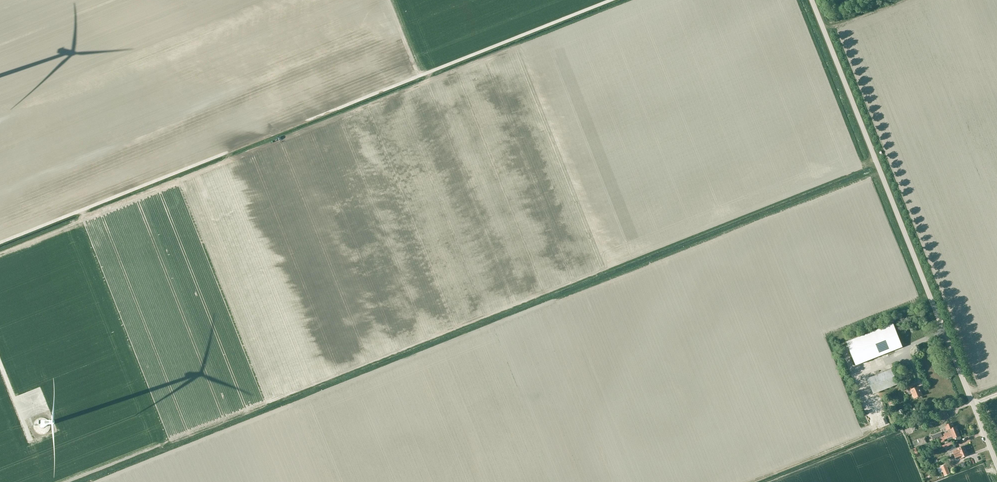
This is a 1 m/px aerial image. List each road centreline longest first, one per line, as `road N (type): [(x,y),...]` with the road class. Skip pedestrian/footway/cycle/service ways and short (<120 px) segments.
road 1 (track): [(612,0),(0,243)]
road 2 (unclassified): [(996,466),(812,0)]

